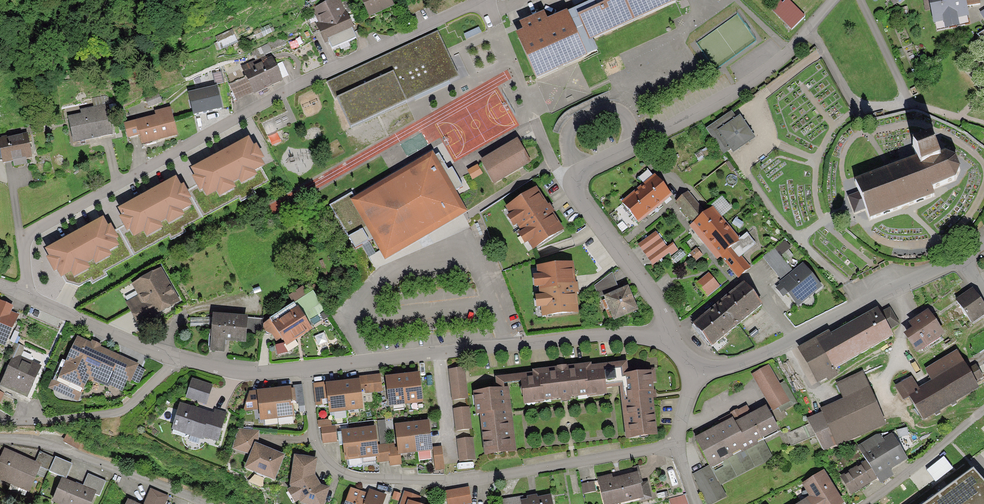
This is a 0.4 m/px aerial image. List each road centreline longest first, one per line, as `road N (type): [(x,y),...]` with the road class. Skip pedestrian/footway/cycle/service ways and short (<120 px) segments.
road 1 (residential): [(485,0),(282,93),(29,235),(22,243),(24,295)]
road 2 (residential): [(302,369),(314,443),(325,464),(347,475),(448,480),(674,444)]
road 3 (residential): [(832,0),(761,69),(579,172),(572,195)]
road 4 (residential): [(956,258),(783,345),(718,368),(689,366)]
road 5 (residential): [(668,339),(605,333),(437,353)]
road 6 (residential): [(485,0),(552,165),(572,195)]
road 7 (residential): [(0,439),(40,442),(197,503)]
road 8 (residential): [(0,422),(116,412),(173,358)]
road 9 (residential): [(572,195),(658,310),(668,339)]
road 10 (residential): [(173,358),(24,295)]
road 11 (residential): [(983,407),(864,503)]
road 12 (residential): [(437,353),(302,369)]
road 13 (residential): [(302,369),(236,372),(173,358)]

